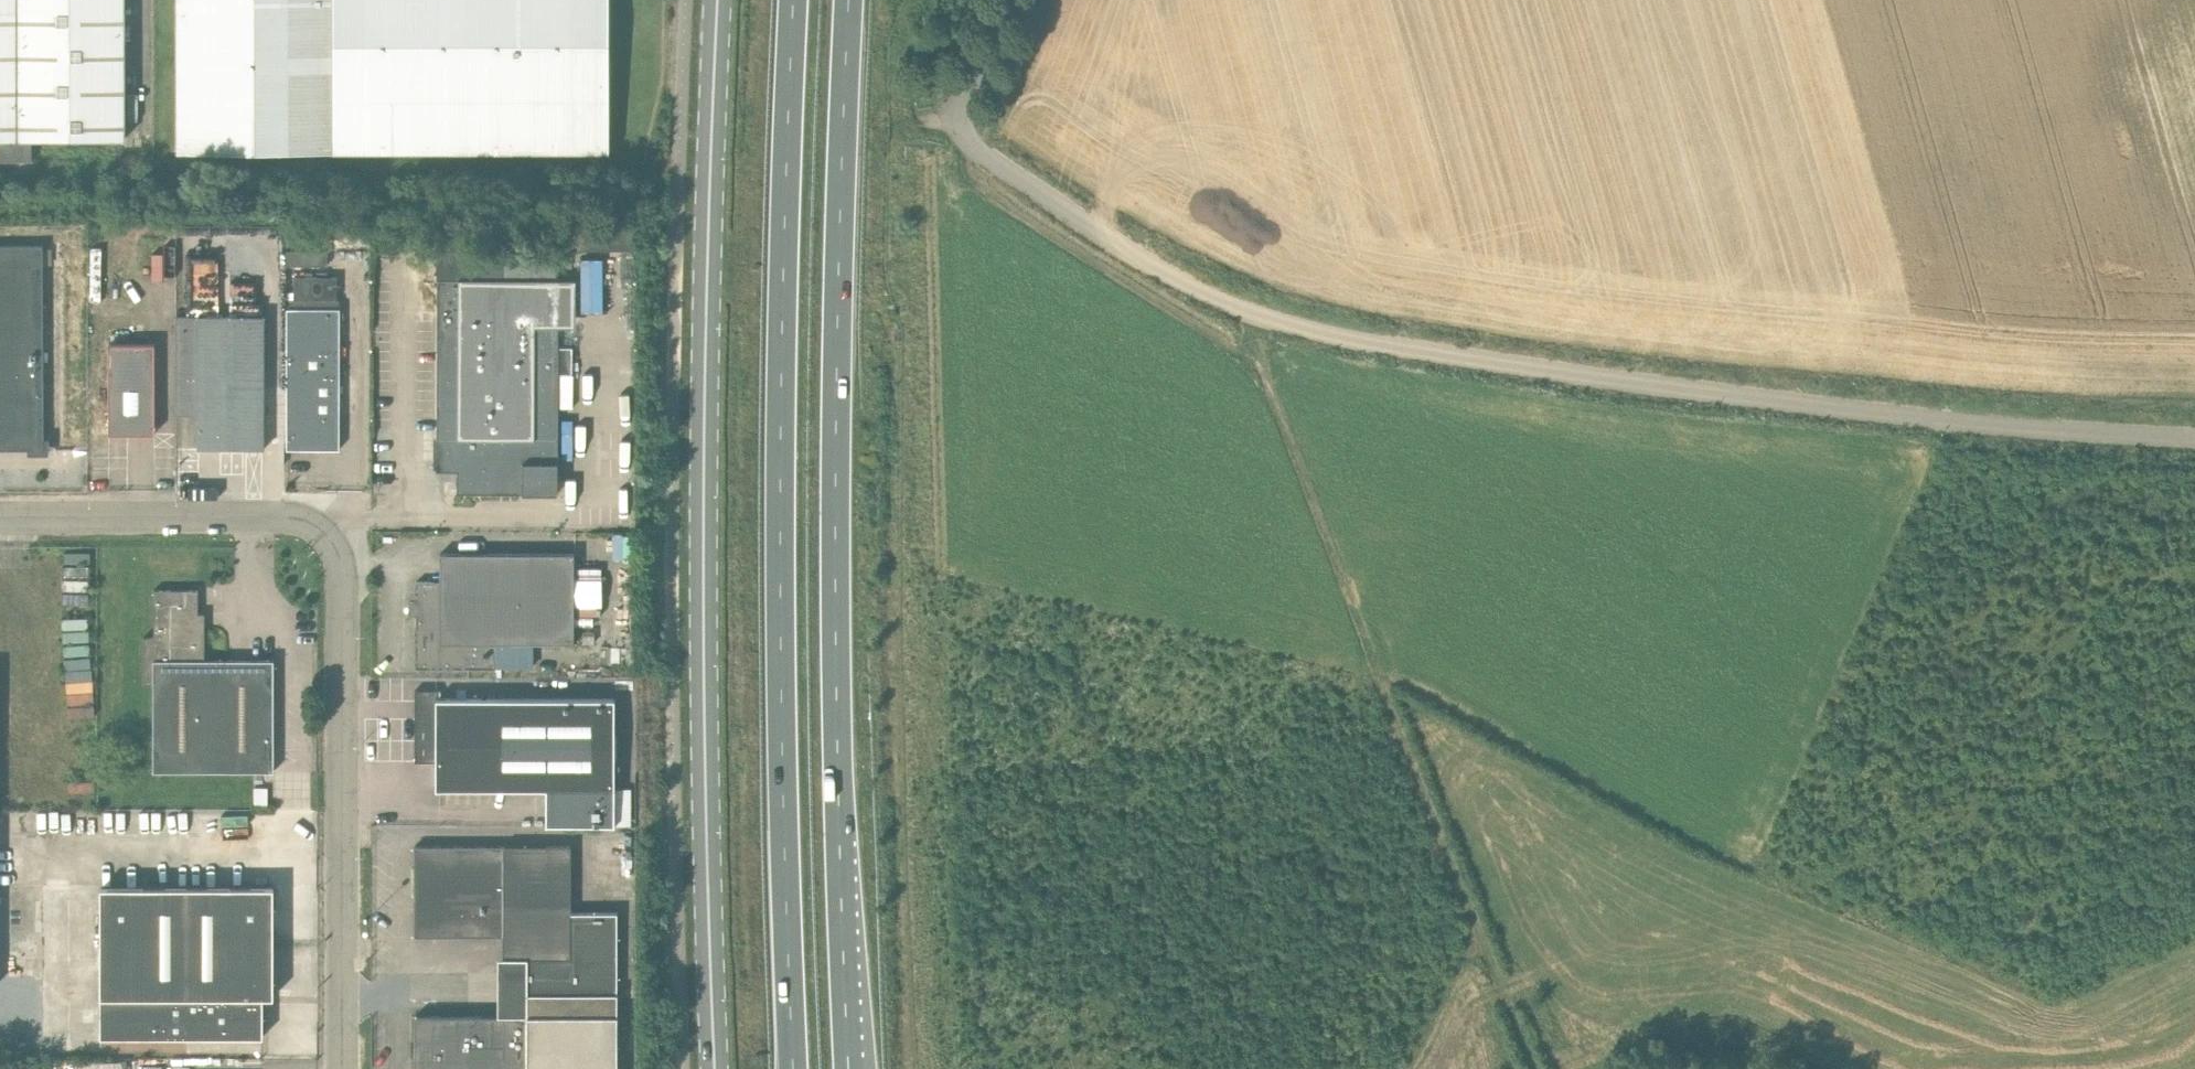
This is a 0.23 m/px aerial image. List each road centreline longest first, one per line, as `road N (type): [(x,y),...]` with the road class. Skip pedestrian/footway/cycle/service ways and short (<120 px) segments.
road 1 (unclassified): [(2194,439),(1897,417),(1533,369),(1355,342),(1237,308),(1161,272),(964,137),(962,103),(992,49),(1006,0)]
road 2 (unclassified): [(717,1068),(704,343),(718,0)]
road 3 (trunk): [(850,1068),(836,584),(850,0)]
road 4 (trunk): [(793,0),(781,584),(793,1068)]
road 5 (unclassified): [(344,1068),(344,595),(336,549),(325,531),(290,517),(0,517)]
road 6 (track): [(1531,1068),(1258,360)]

